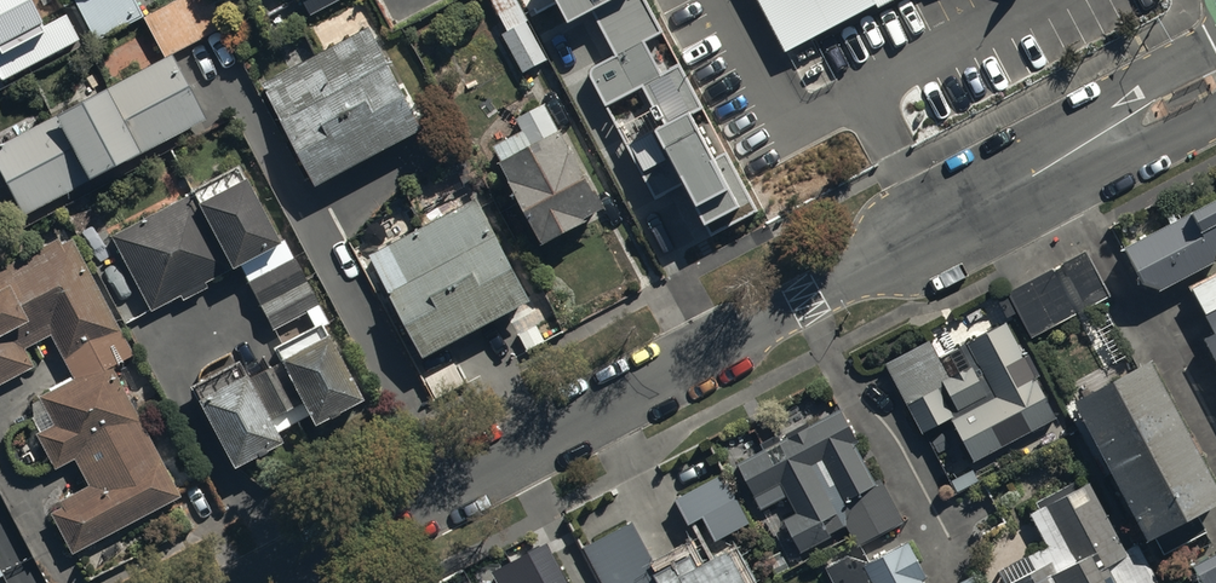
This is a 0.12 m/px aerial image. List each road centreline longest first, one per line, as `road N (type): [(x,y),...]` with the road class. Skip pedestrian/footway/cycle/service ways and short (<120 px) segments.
road 1 (residential): [(277,582),(1215,79)]

